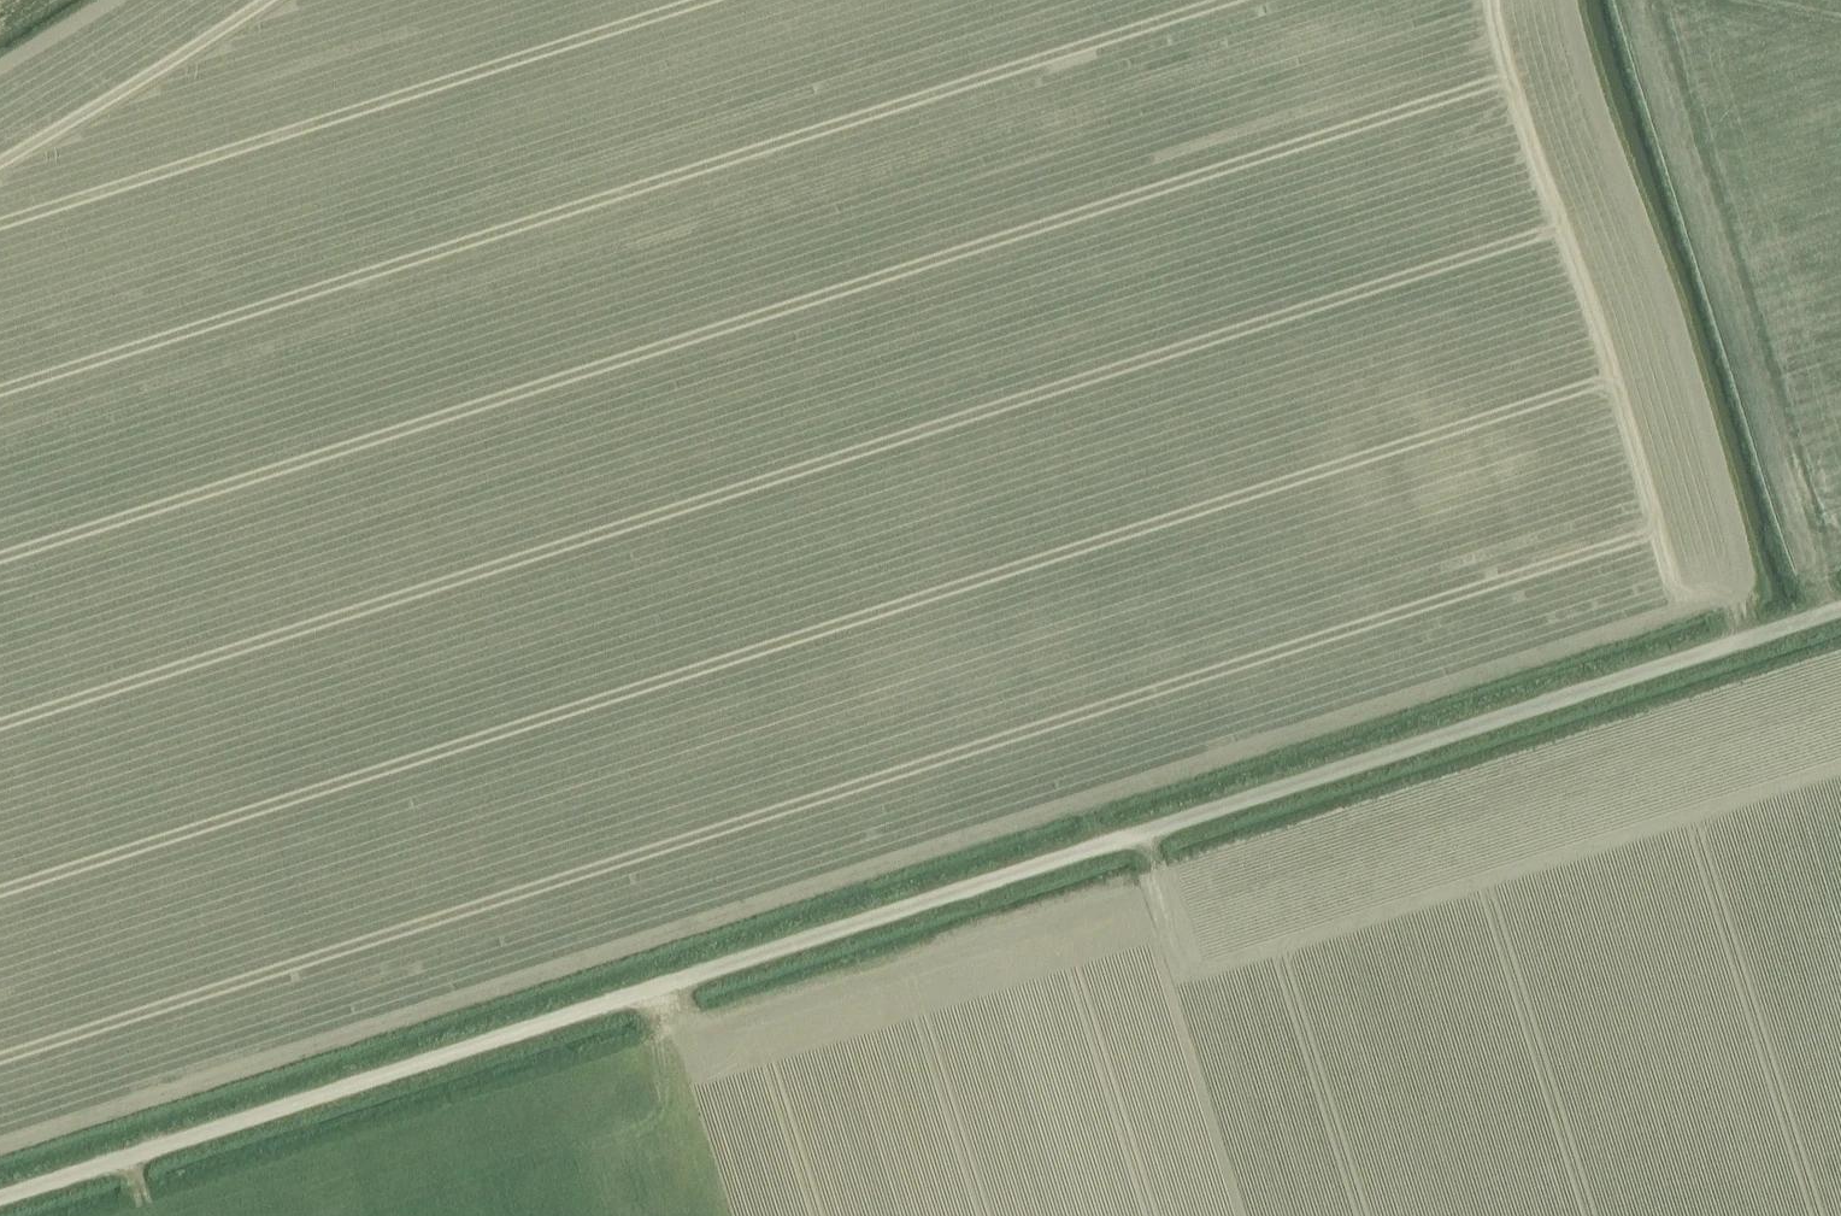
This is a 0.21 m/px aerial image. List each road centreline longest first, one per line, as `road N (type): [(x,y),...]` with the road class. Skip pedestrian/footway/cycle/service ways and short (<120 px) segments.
road 1 (unclassified): [(0,1194),(1840,607)]

